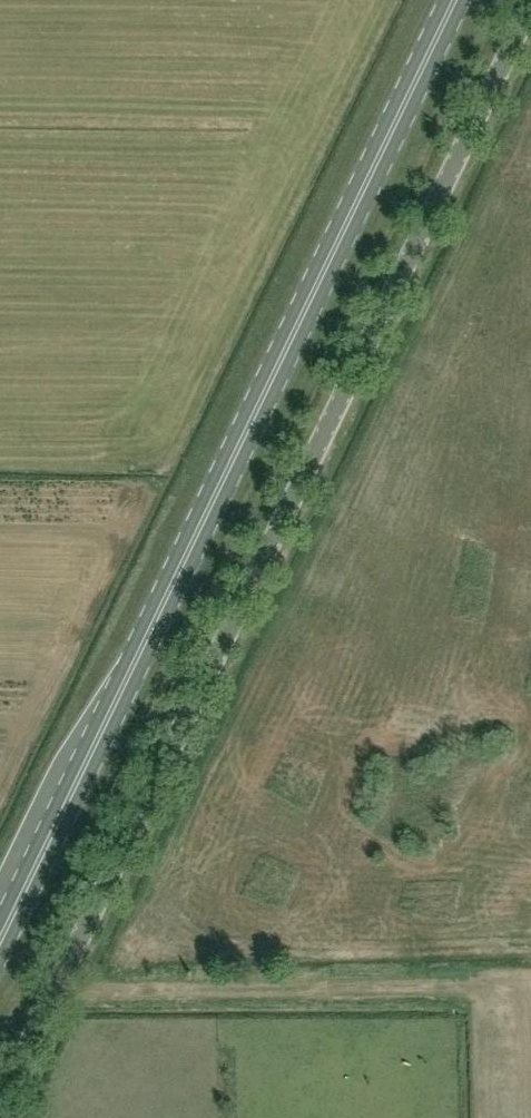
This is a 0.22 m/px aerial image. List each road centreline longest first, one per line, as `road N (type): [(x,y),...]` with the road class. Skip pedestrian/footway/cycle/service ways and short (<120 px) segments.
road 1 (unclassified): [(0,1107),(530,7)]
road 2 (primary): [(0,944),(455,0)]

